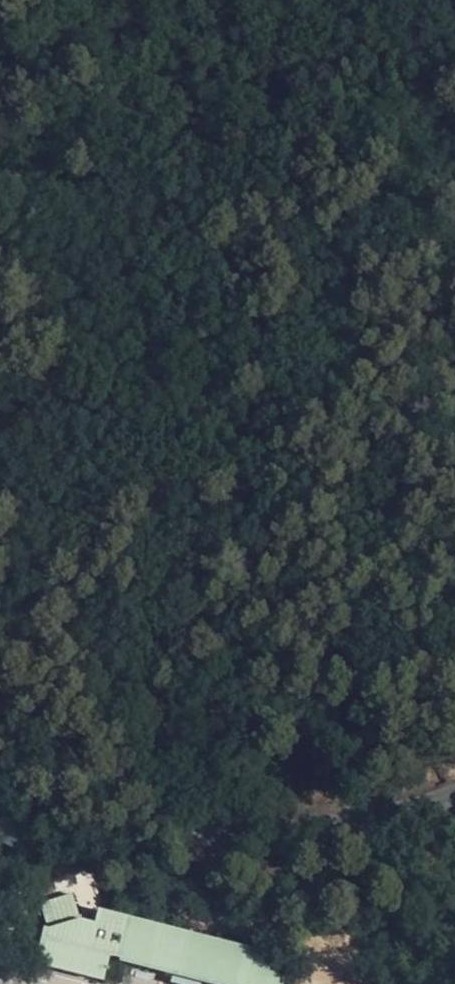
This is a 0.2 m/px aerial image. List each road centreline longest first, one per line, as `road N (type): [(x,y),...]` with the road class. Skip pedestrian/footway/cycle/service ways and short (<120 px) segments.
road 1 (unclassified): [(0,747),(264,827),(371,817),(454,790)]

